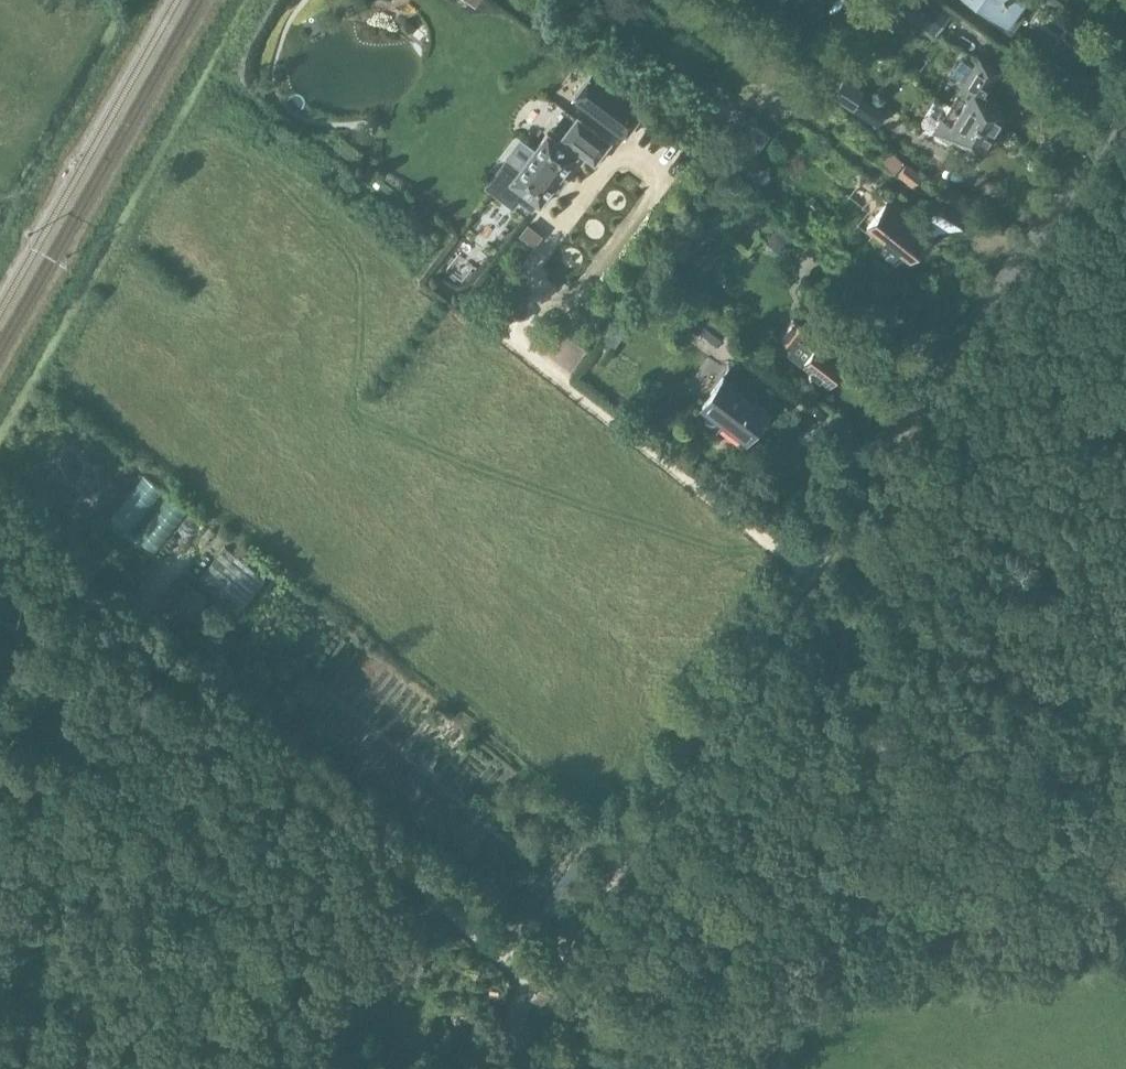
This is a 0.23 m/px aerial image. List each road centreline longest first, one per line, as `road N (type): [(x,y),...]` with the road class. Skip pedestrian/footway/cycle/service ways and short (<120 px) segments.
road 1 (unclassified): [(530,1053),(1055,225),(1125,69)]
road 2 (track): [(571,997),(0,528)]

